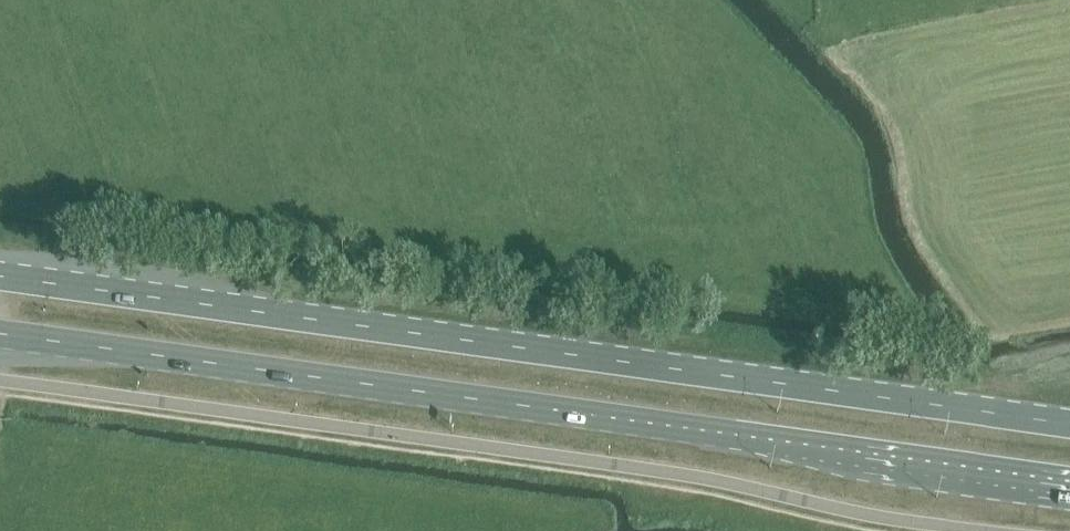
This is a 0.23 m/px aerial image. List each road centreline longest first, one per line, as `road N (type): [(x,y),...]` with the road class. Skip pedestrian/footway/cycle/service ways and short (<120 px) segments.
road 1 (secondary): [(0,332),(1069,484)]
road 2 (secondary): [(1069,424),(0,276)]

